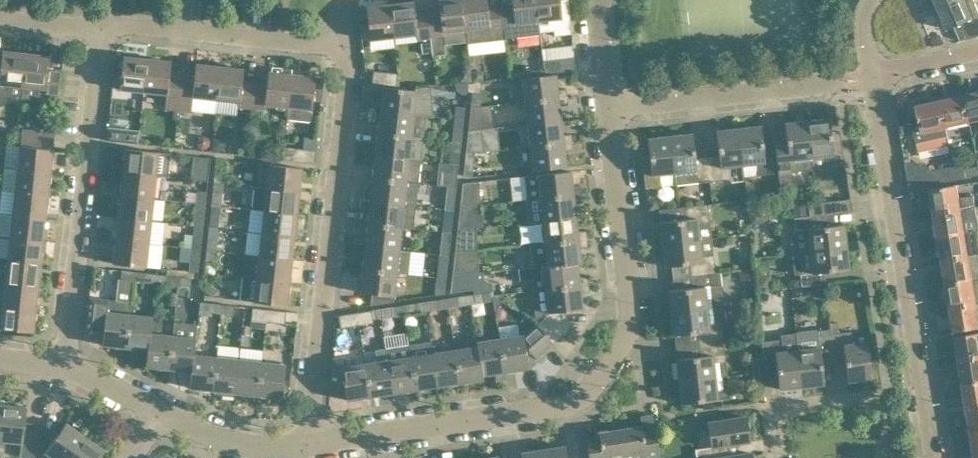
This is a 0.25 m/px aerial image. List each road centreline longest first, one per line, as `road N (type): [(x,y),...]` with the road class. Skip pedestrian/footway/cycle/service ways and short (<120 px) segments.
road 1 (residential): [(612,111),(632,284),(616,351),(592,381),(552,403),(307,442)]
road 2 (residential): [(307,442),(346,42)]
road 3 (residential): [(939,457),(874,73)]
road 4 (residential): [(68,361),(103,20)]
road 5 (residential): [(612,111),(874,73)]
road 6 (residential): [(346,42),(103,20)]
road 7 (residential): [(307,442),(250,444),(161,410)]
road 8 (residential): [(781,457),(774,404),(852,392)]

